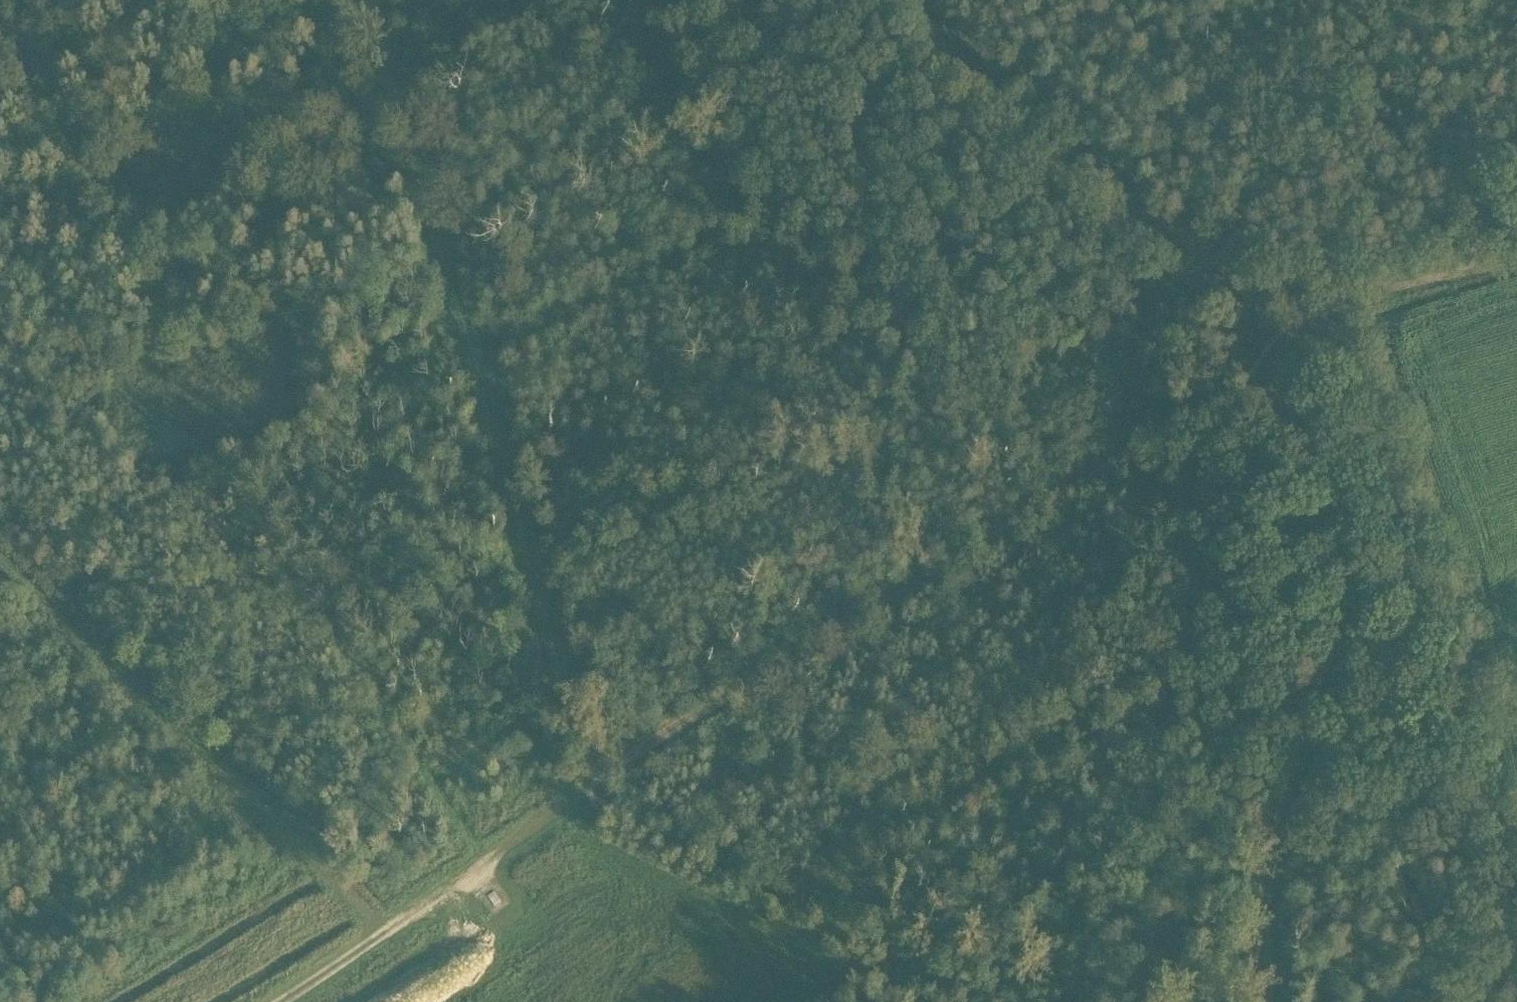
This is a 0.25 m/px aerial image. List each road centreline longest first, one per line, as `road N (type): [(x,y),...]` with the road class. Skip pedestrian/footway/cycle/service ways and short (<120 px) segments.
road 1 (track): [(481,869),(0,24)]
road 2 (track): [(373,0),(594,768),(565,807)]
road 3 (track): [(1256,1001),(1249,912),(1264,825),(1306,679),(1313,549),(1257,370)]
road 4 (track): [(0,556),(393,932)]
road 5 (track): [(905,0),(948,80),(1216,316),(1257,370)]
road 6 (unclassified): [(279,1001),(393,932),(565,807)]
road 7 (track): [(1516,257),(1278,339),(1257,370)]

